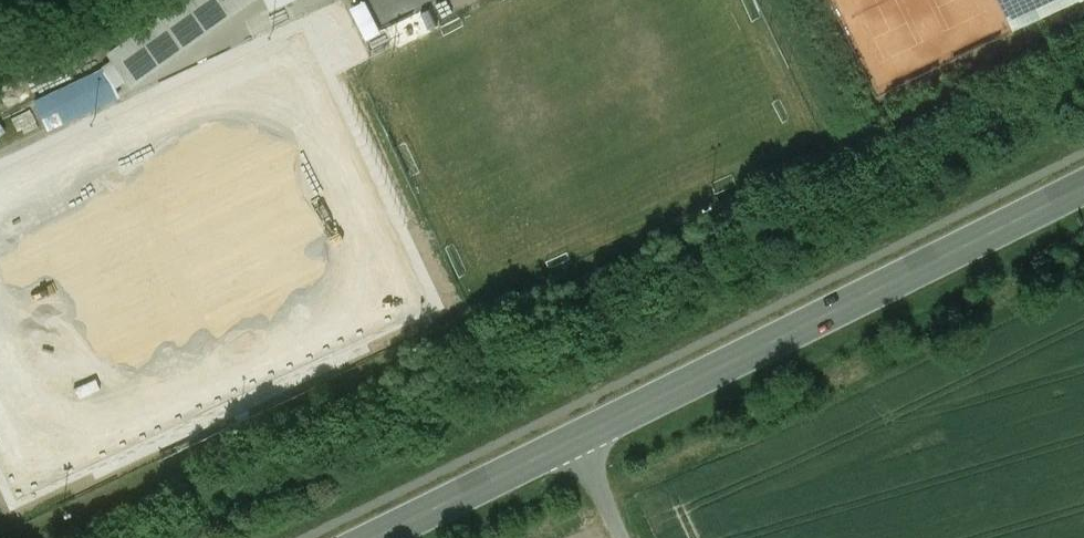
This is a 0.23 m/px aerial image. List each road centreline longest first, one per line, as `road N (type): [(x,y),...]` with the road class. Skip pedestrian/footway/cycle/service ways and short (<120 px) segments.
road 1 (secondary): [(574,440),(1083,186)]
road 2 (secondary): [(374,537),(574,440)]
road 3 (unclassified): [(149,0),(0,76)]

